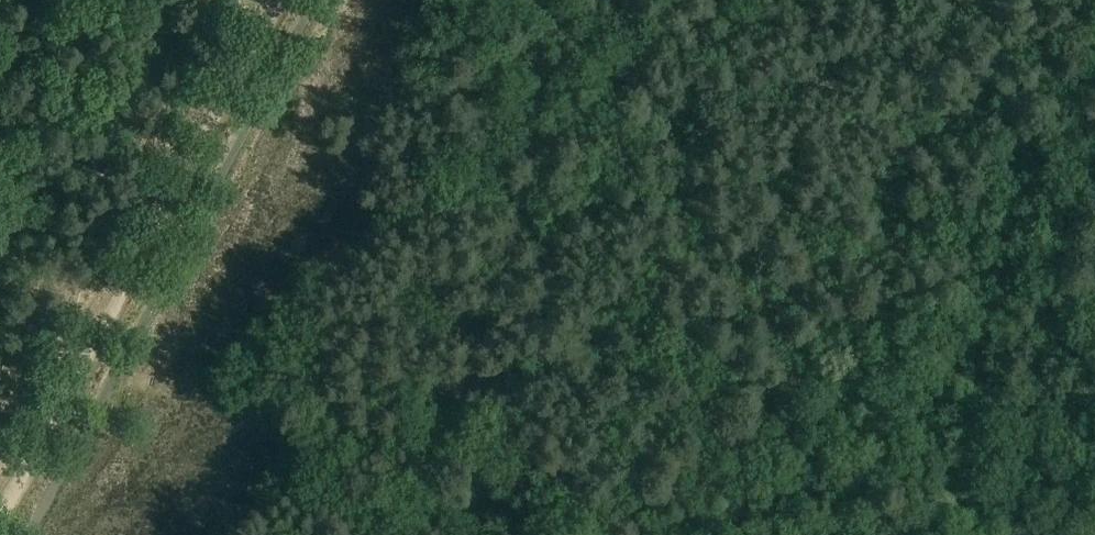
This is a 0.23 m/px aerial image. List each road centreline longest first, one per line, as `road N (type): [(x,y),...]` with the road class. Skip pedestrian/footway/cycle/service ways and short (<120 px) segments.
road 1 (track): [(3,534),(281,0)]

